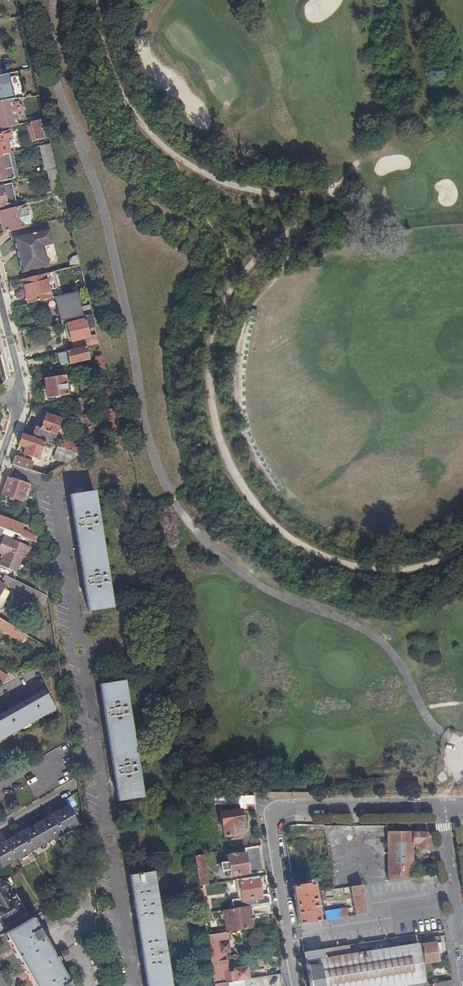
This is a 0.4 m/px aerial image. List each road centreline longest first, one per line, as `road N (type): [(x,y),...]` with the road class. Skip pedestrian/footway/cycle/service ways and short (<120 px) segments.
road 1 (residential): [(134,985),(57,501),(46,483),(0,467)]
road 2 (residential): [(296,985),(274,814),(442,804)]
road 3 (residential): [(462,942),(442,804)]

